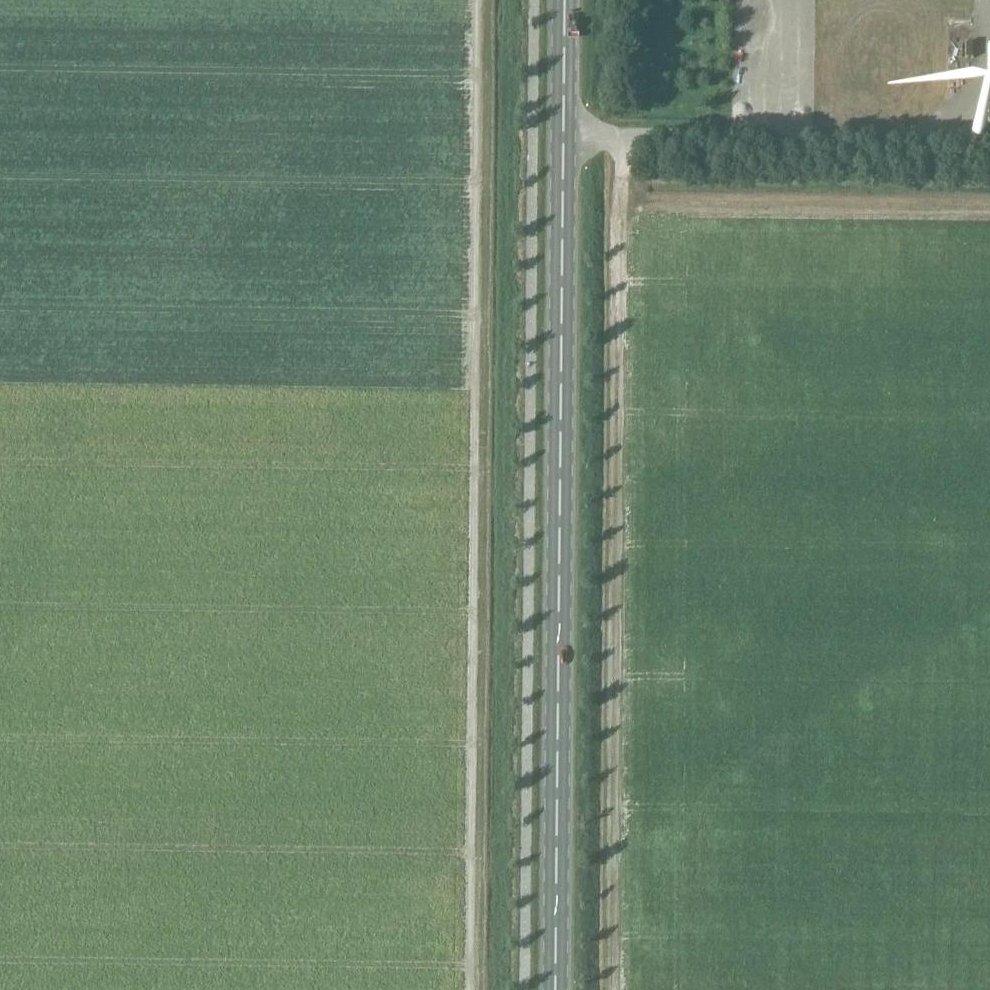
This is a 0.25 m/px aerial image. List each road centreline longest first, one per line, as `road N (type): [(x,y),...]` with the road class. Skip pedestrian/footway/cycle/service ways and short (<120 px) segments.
road 1 (secondary): [(555,989),(565,0)]

